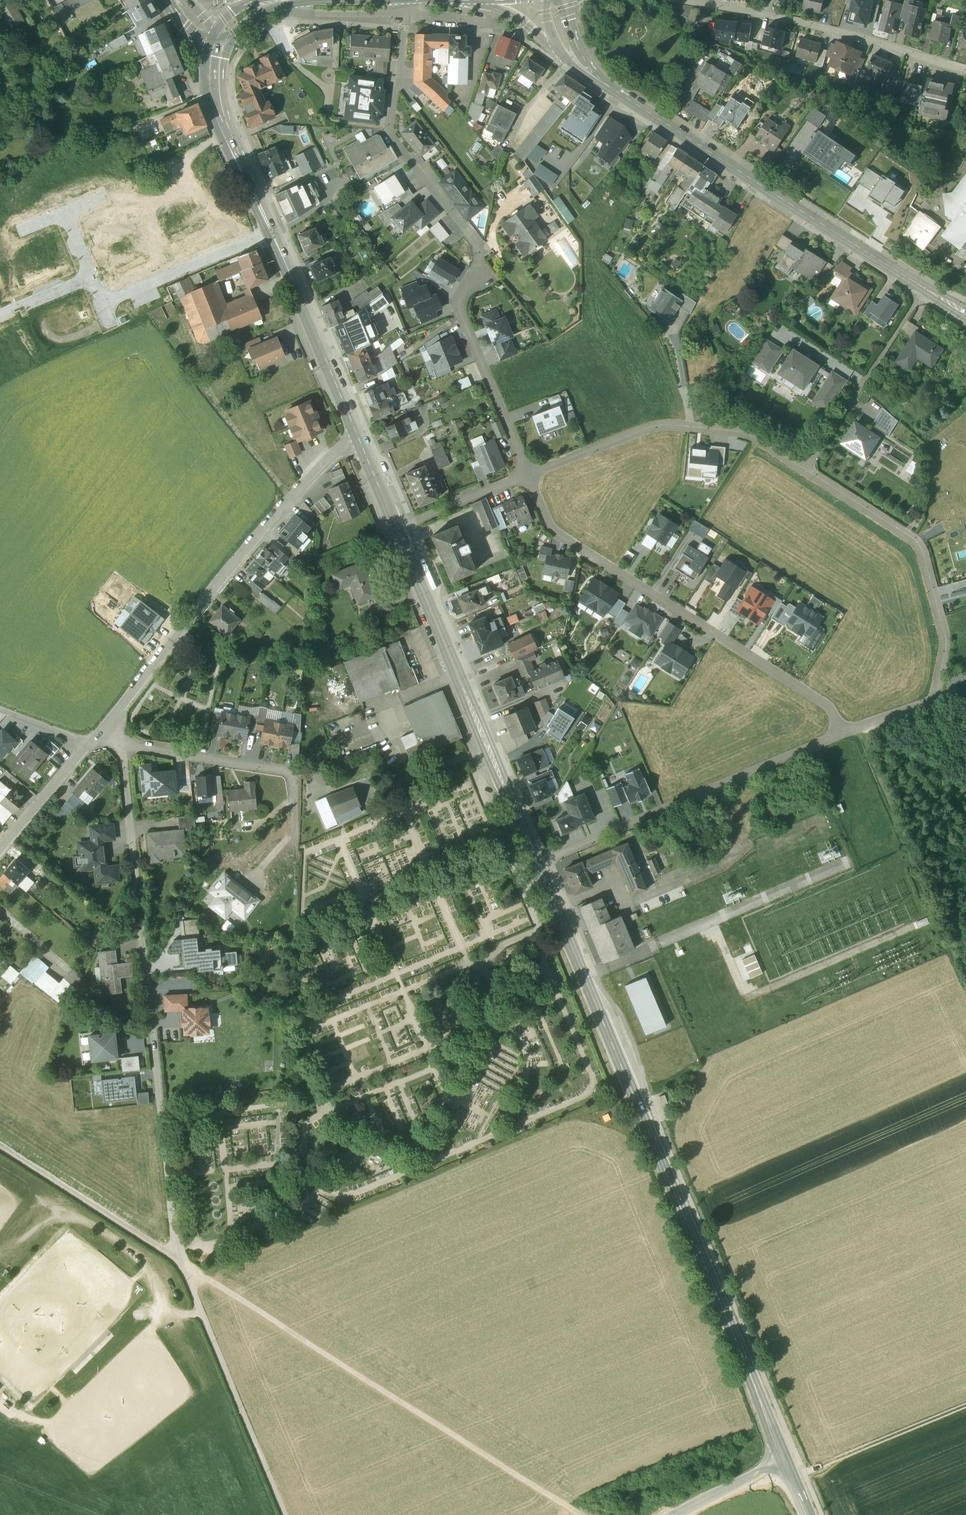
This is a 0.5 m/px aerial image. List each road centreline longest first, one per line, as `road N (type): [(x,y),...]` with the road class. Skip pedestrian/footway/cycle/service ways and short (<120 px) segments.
road 1 (tertiary): [(536,859),(813,1514)]
road 2 (residential): [(843,733),(936,698),(946,633),(921,550),(906,533),(733,431),(654,426),(528,475)]
road 3 (residential): [(107,727),(125,744),(175,1254)]
road 4 (track): [(200,1273),(633,1092)]
road 5 (track): [(577,1514),(205,1275),(191,1276)]
road 6 (residential): [(843,733),(823,703),(561,536),(528,475)]
road 7 (secondary): [(965,316),(622,95)]
road 8 (residential): [(361,442),(341,449),(293,494),(107,727)]
road 9 (tertiary): [(397,527),(536,859)]
road 10 (residential): [(536,859),(843,733)]
road 11 (residential): [(408,1),(387,129),(482,245),(476,273)]
road 12 (track): [(965,979),(863,726)]
road 13 (track): [(289,1514),(191,1276)]
road 14 (tertiary): [(289,270),(223,110),(227,46)]
road 15 (track): [(191,1276),(175,1254),(0,1141)]
road 16 (residential): [(528,475),(457,300),(476,273)]
road 17 (residential): [(87,279),(100,310),(265,237)]
road 18 (tertiary): [(210,45),(207,101),(265,237)]
road 19 (secondary): [(230,41),(274,9),(408,1)]
road 20 (tertiary): [(289,270),(361,442)]
road 21 (track): [(965,1411),(798,1481)]
road 22 (residential): [(107,727),(0,851)]
road 23 (residential): [(528,475),(397,527)]

